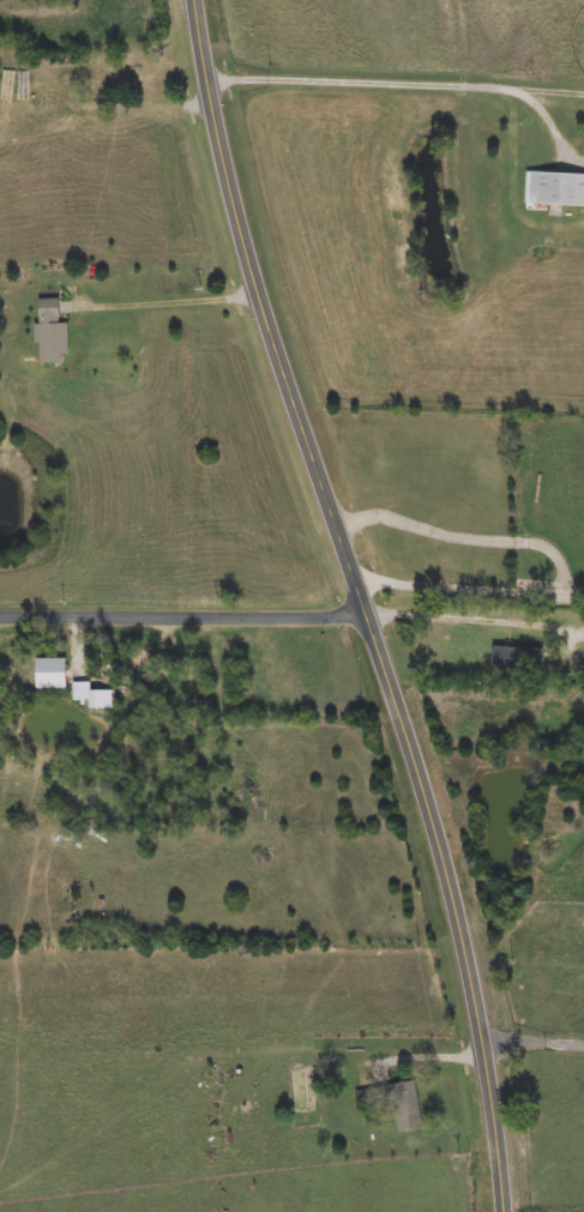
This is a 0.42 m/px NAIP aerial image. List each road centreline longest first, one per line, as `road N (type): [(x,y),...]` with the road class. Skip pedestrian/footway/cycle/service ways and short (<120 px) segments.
road 1 (tertiary): [(504,1211),(486,1055),(448,881),(249,264),(196,0)]
road 2 (residential): [(0,615),(365,615)]
road 3 (residential): [(353,579),(583,595)]

